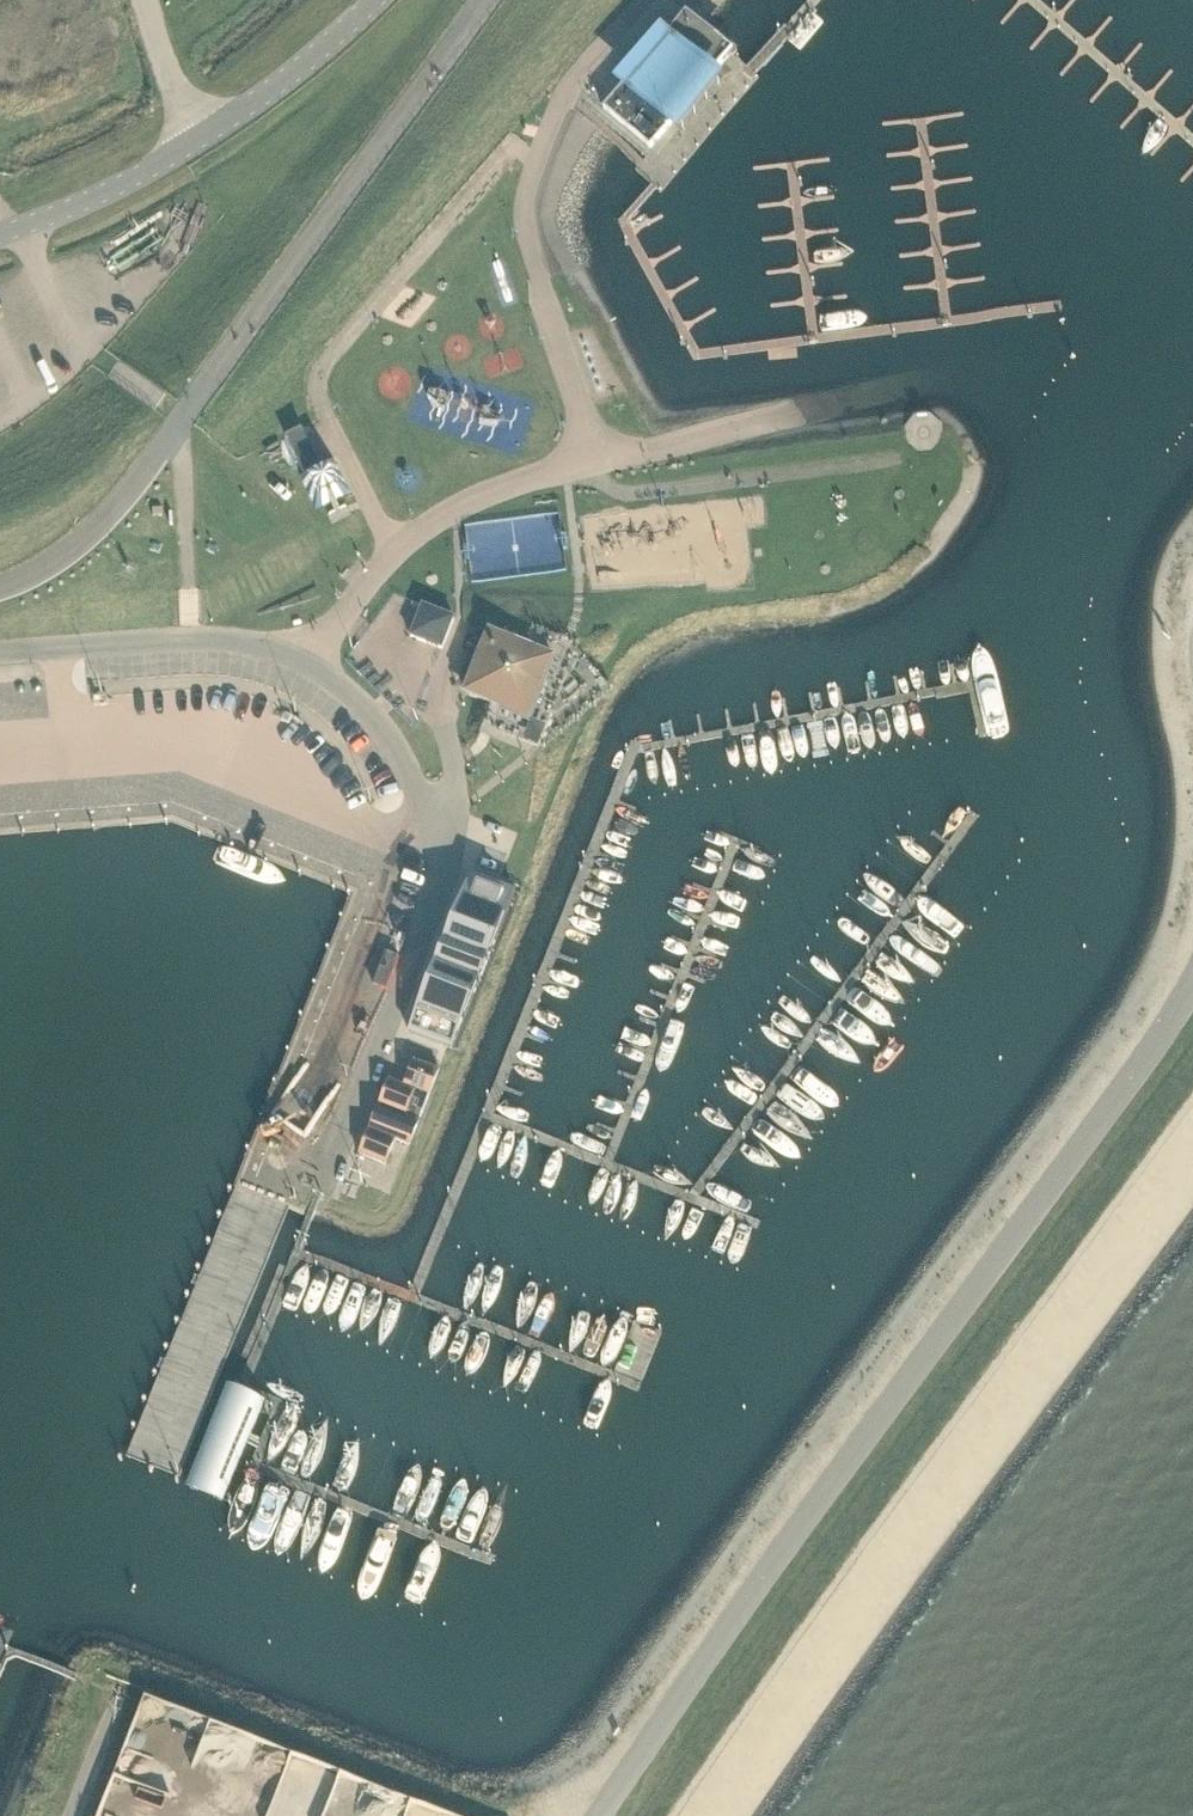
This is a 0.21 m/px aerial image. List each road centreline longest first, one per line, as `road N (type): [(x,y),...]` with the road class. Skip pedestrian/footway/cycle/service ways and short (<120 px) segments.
road 1 (unclassified): [(337,1153),(437,889),(435,817),(396,741),(338,679),(284,648),(248,640),(0,654)]
road 2 (unclassified): [(0,589),(69,557),(127,504),(489,0)]
road 3 (tertiary): [(201,138),(378,0)]
road 4 (tertiary): [(0,236),(107,194),(201,138)]
road 5 (residential): [(141,0),(177,100),(201,138)]

